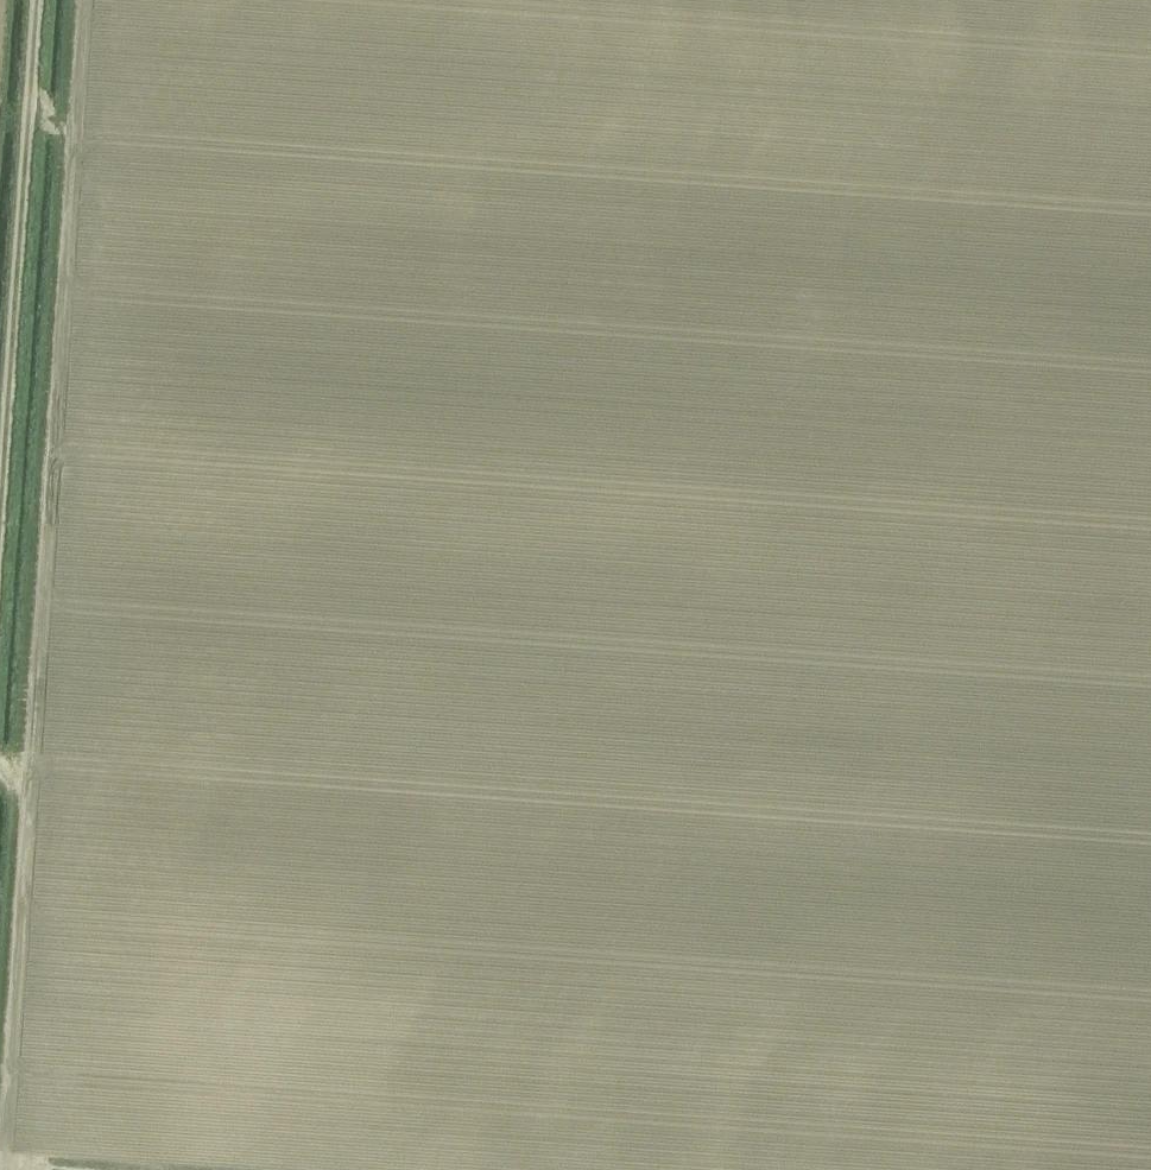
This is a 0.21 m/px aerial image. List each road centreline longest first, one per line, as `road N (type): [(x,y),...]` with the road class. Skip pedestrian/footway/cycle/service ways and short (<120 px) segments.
road 1 (track): [(0,488),(39,0)]

